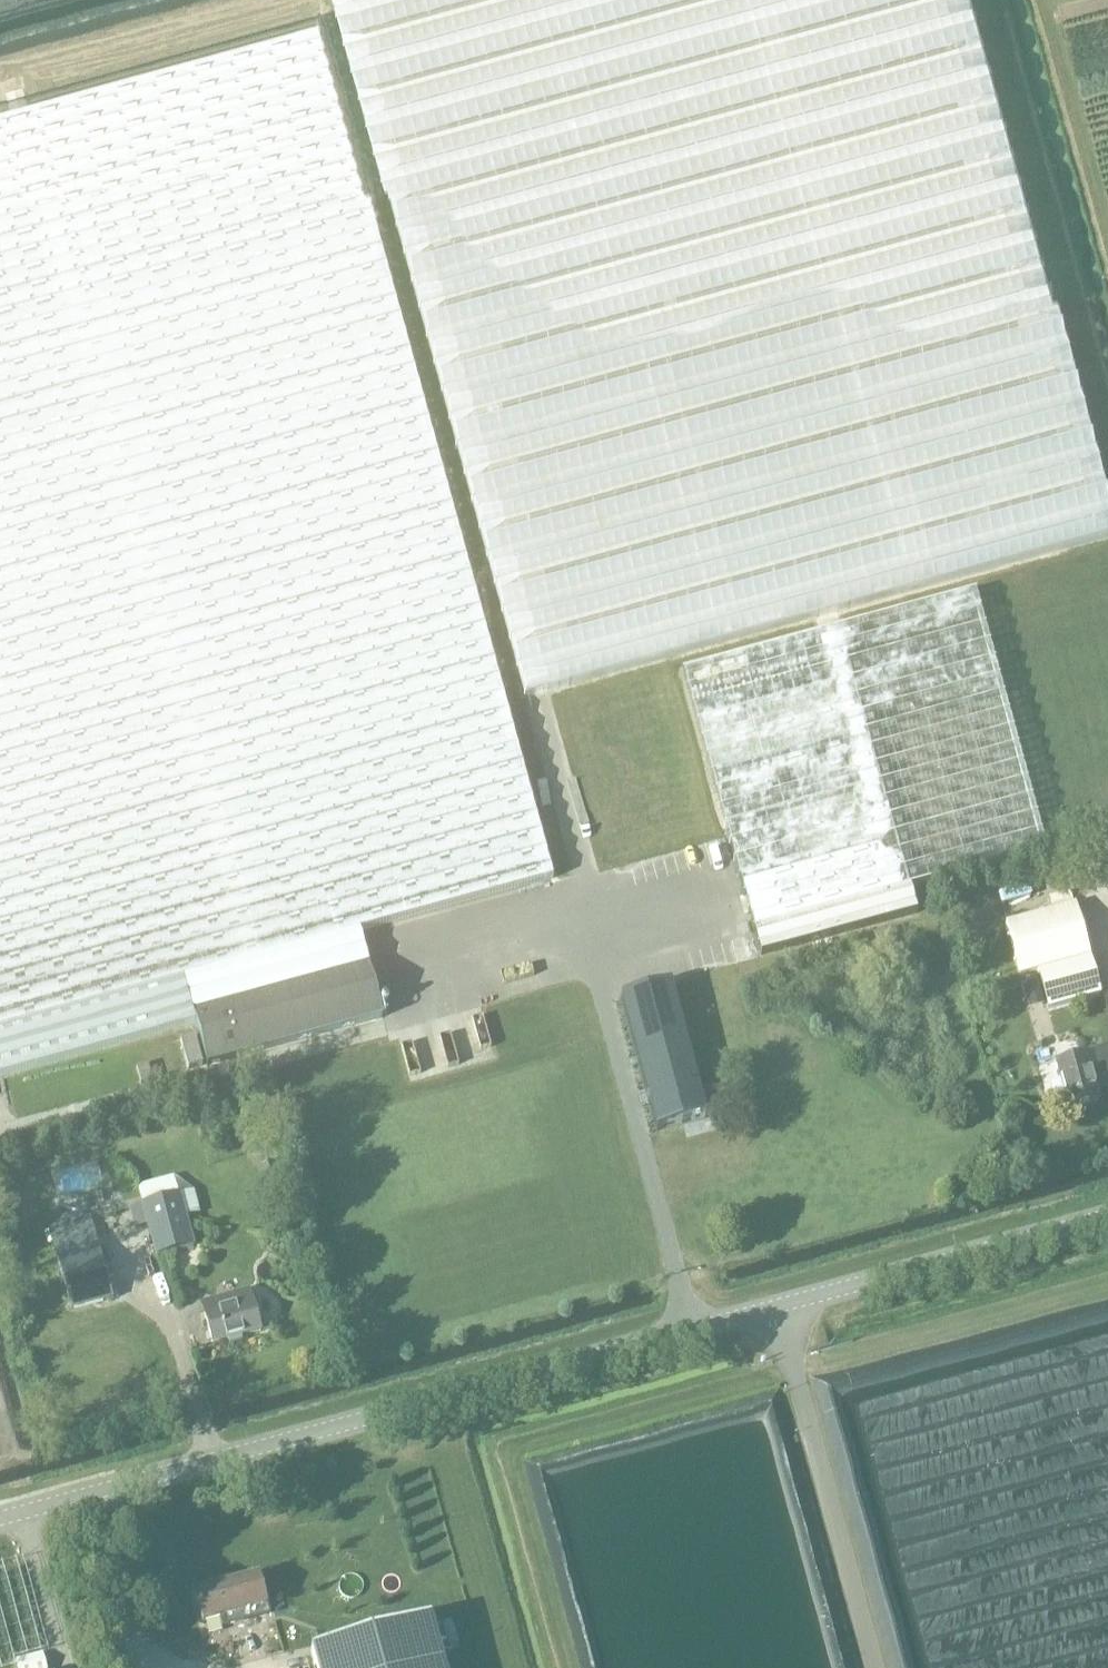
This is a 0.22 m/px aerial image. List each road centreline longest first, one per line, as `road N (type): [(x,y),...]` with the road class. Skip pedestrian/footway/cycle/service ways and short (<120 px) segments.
road 1 (unclassified): [(0,1519),(776,1306)]
road 2 (unclassified): [(776,1306),(874,1667)]
road 3 (unclassified): [(776,1306),(1107,1216)]

